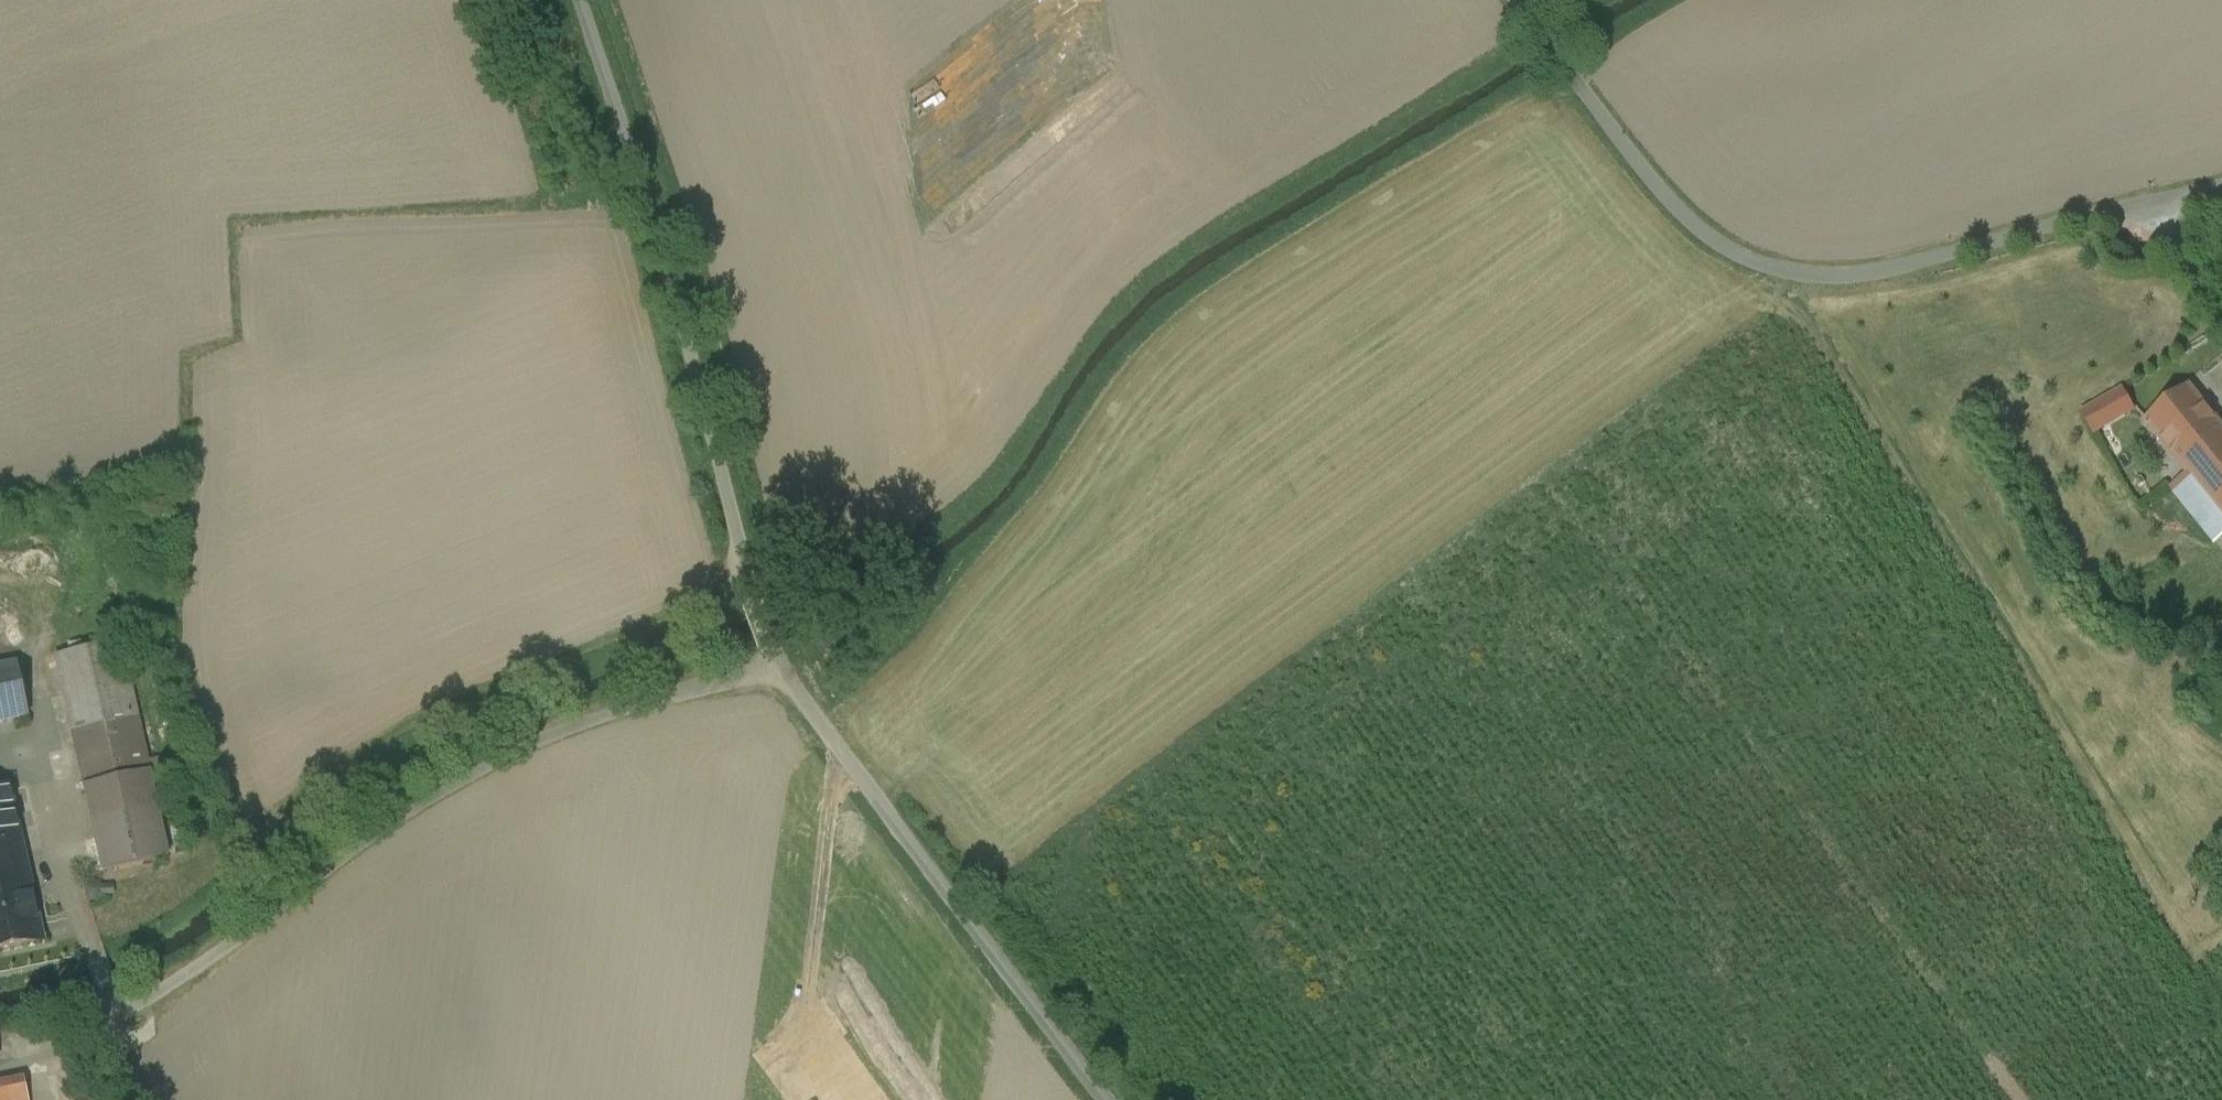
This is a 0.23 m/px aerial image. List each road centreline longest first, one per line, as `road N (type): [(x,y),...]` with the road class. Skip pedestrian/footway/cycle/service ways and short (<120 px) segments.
road 1 (unclassified): [(579,0),(680,316),(771,645),(810,712),(1107,1099)]
road 2 (unclassified): [(1514,0),(1672,204),(1714,241),(1762,266),(1823,276),(1883,271),(2221,189)]

